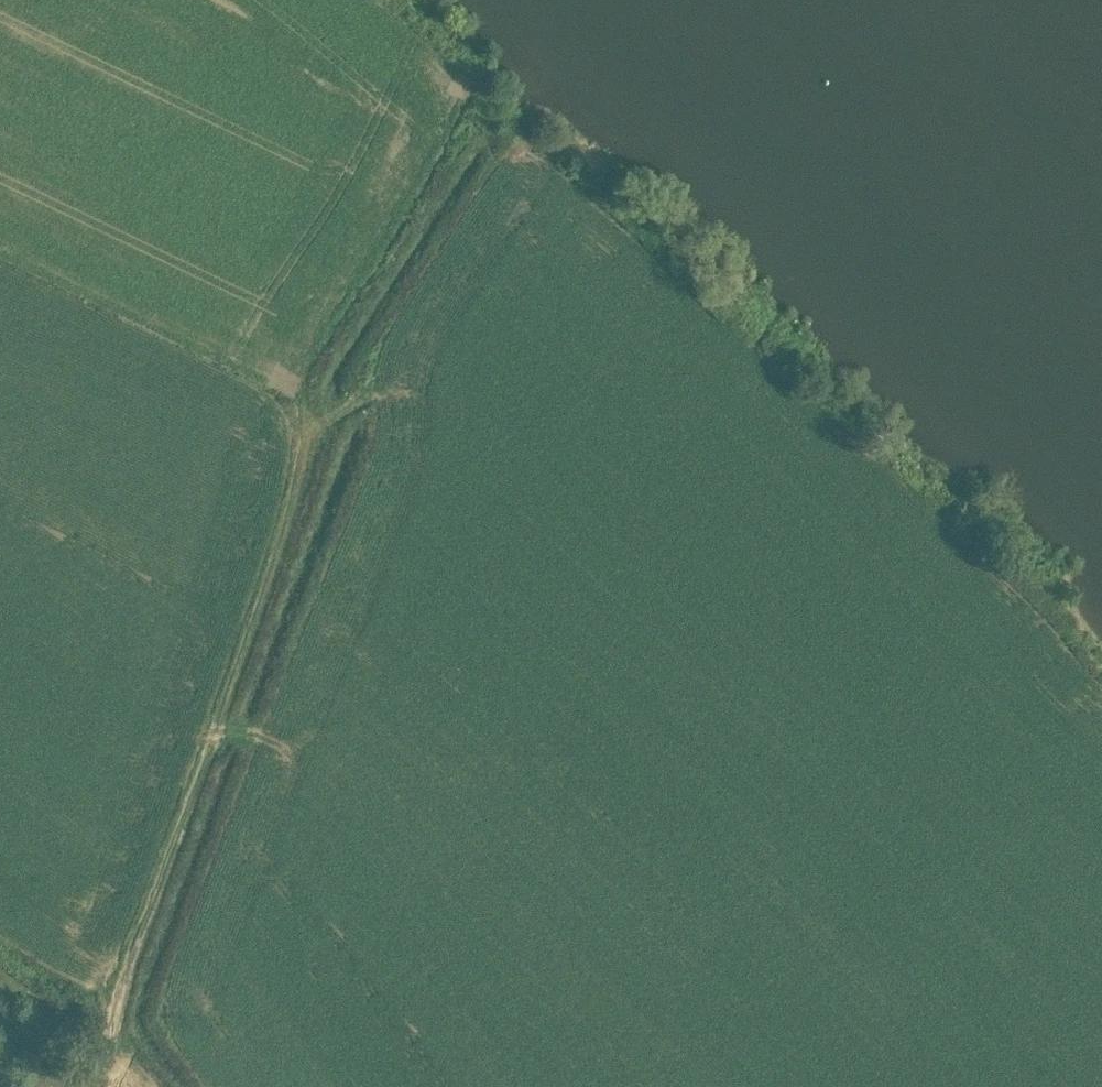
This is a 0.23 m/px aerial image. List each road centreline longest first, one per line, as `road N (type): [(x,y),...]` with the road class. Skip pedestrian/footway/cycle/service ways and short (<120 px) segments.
road 1 (track): [(79,1086),(328,425)]

